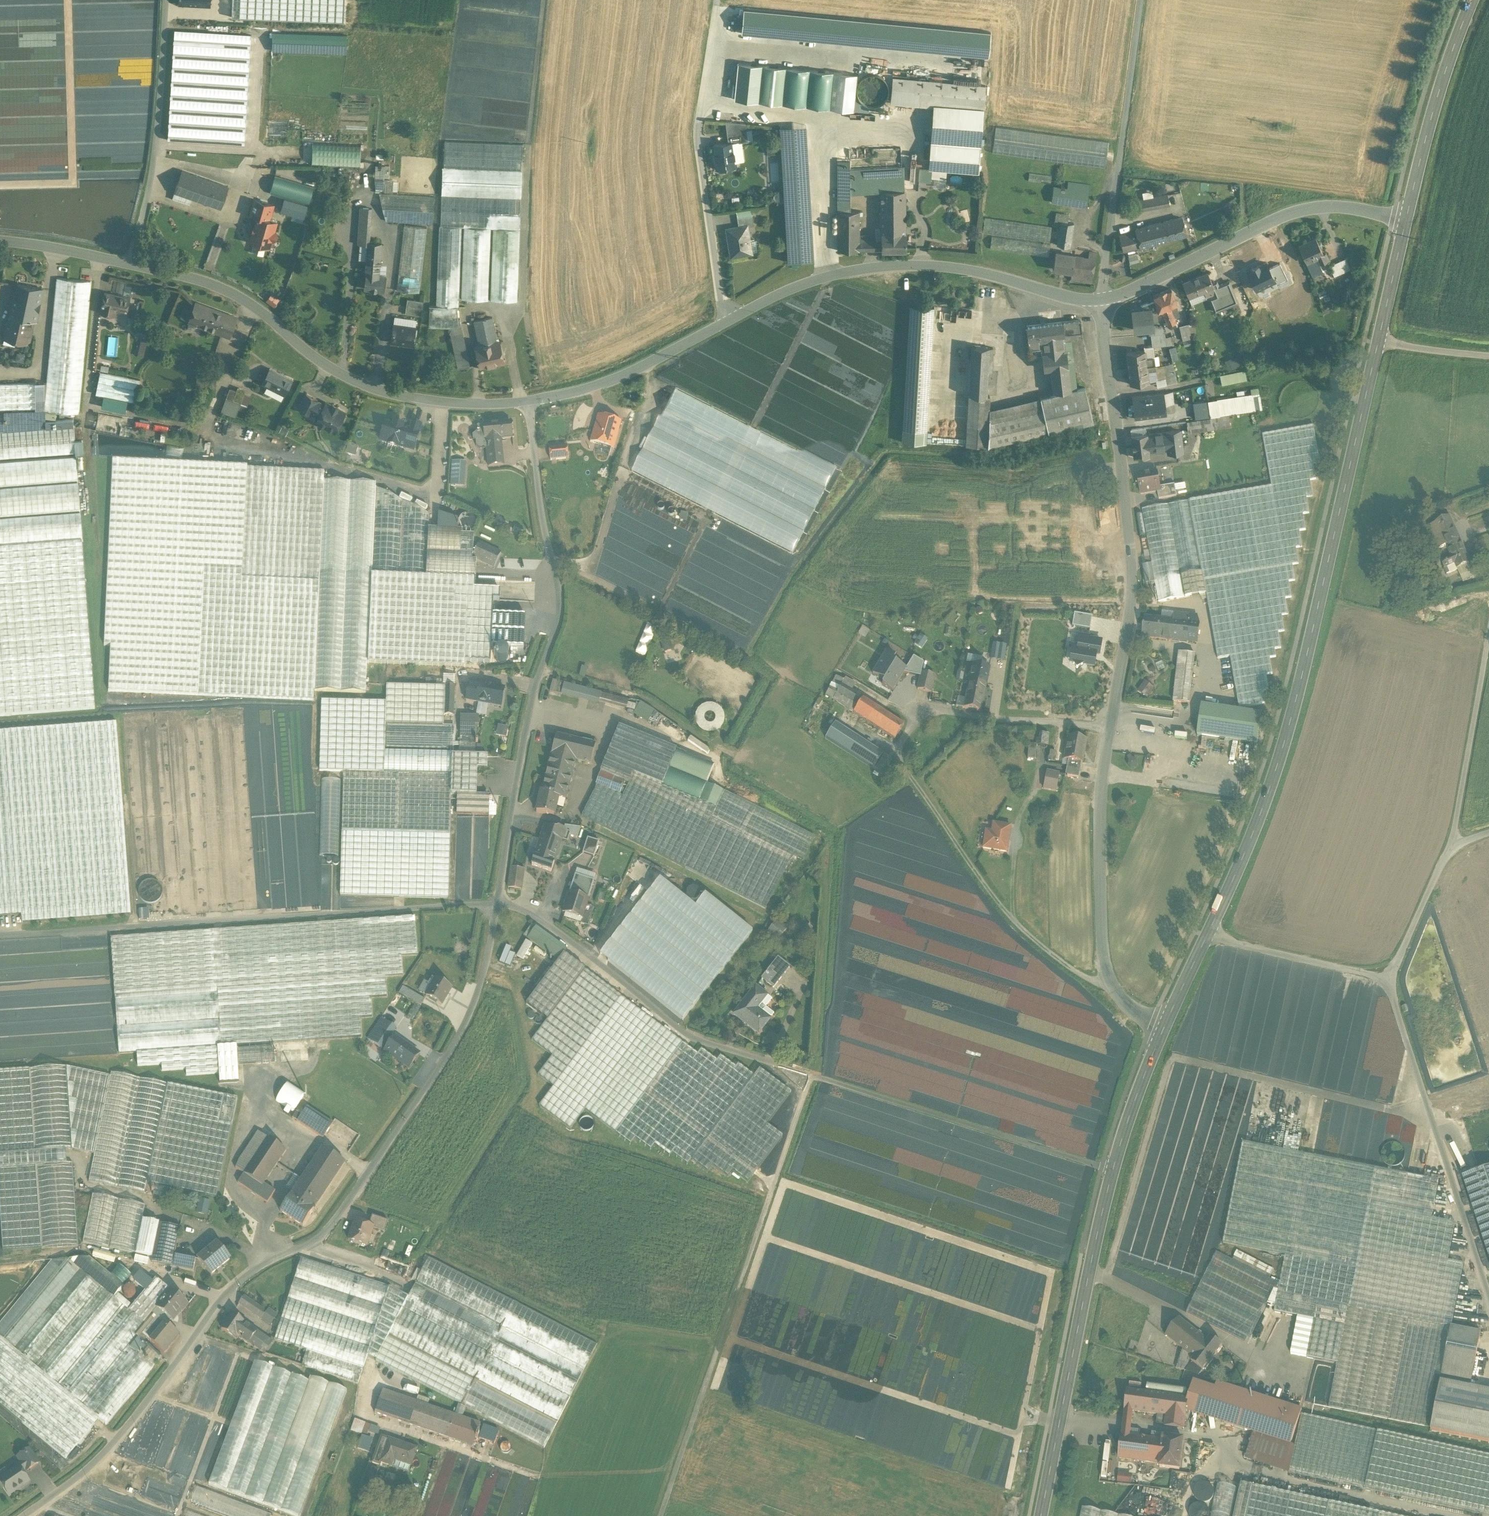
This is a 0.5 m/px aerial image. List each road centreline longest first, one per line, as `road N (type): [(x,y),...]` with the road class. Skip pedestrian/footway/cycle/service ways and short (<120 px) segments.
road 1 (residential): [(24,1515),(93,1467),(223,1296),(322,1236),(480,988),(529,714),(559,617),(529,402)]
road 2 (track): [(809,1074),(688,1036),(545,920),(495,902),(0,935)]
road 3 (secondary): [(1163,1030),(1255,828),(1292,708),(1406,219)]
road 4 (track): [(661,1515),(809,1074),(1114,1171)]
road 5 (unclassified): [(1102,299),(1132,583),(1096,830),(1102,957),(1129,1008),(1163,1030)]
road 6 (track): [(714,1389),(784,1184),(1050,1274),(1009,1488)]
road 7 (tertiary): [(529,402),(618,379),(784,292),(848,271),(953,267),(1102,299)]
road 8 (secondary): [(1041,1515),(1114,1171),(1163,1030)]
road 9 (track): [(1107,1282),(1174,1058),(1399,1112),(1428,1107)]
road 10 (track): [(1387,982),(1452,845),(1488,643)]
road 11 (track): [(1488,1297),(1387,982)]
road 12 (track): [(717,0),(698,137),(725,323)]
road 13 (tertiary): [(1102,299),(1294,212),(1332,206),(1406,219)]
road 14 (track): [(1019,1437),(731,1339)]
road 15 (unclassified): [(1142,0),(1102,299)]
road 16 (track): [(766,1238),(1039,1330)]
road 17 (unclassified): [(163,0),(150,184),(132,264)]
road 18 (track): [(0,185),(74,183),(68,0)]
road 19 (secondary): [(1406,219),(1439,88),(1472,0)]
road 20 (track): [(747,761),(642,699),(539,673)]
road 21 (tertiary): [(251,305),(346,376),(442,403)]
road 22 (track): [(744,656),(576,564)]
road 23 (track): [(1387,982),(1208,937)]
road 24 (tertiary): [(0,239),(132,264)]
road 25 (residential): [(251,305),(208,425)]
road 26 (tertiary): [(132,264),(251,305)]

